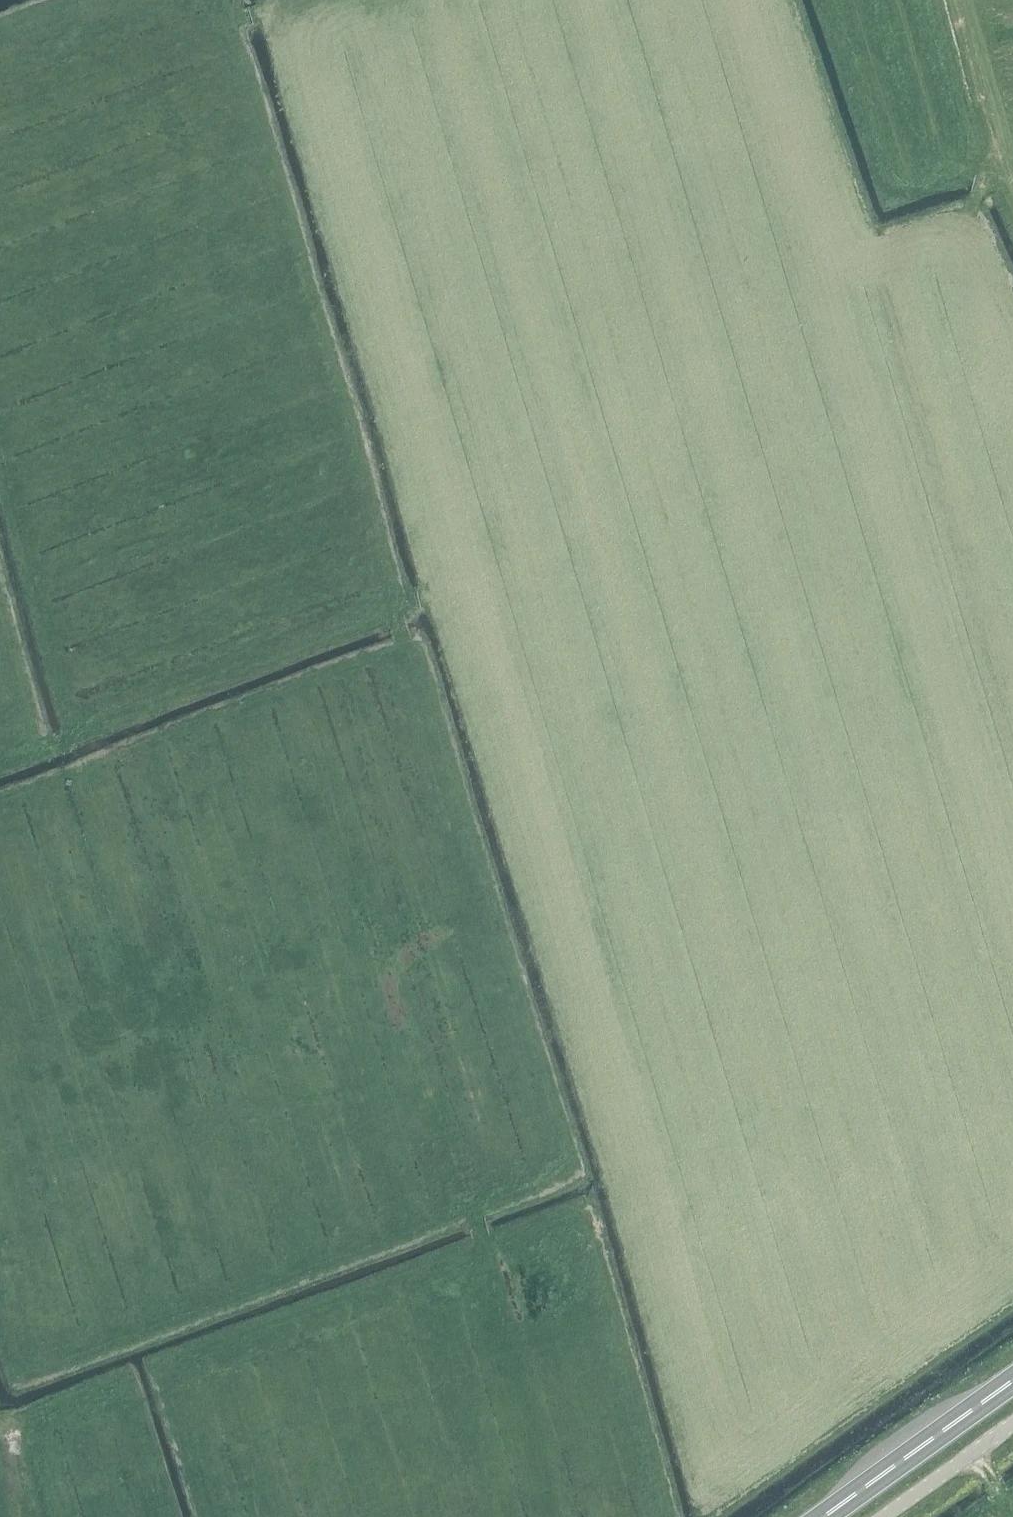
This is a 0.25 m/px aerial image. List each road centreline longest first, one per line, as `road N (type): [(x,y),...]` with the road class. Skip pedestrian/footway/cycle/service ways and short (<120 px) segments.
road 1 (primary): [(824,1516),(1012,1381)]
road 2 (unclassified): [(885,1516),(1012,1425)]

